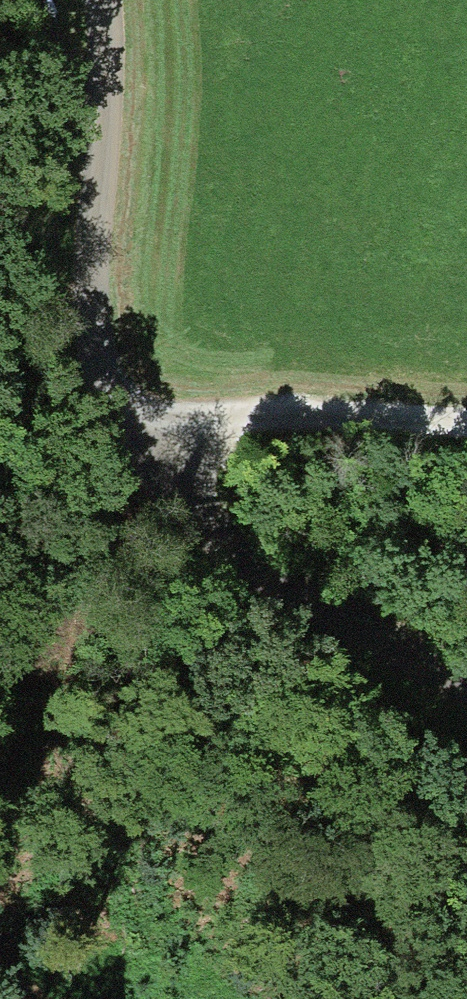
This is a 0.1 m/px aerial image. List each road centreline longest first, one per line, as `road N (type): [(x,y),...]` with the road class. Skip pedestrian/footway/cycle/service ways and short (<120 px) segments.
road 1 (residential): [(466,686),(225,552),(104,387),(88,306),(95,0)]
road 2 (track): [(141,446),(178,428),(343,413),(466,426)]

